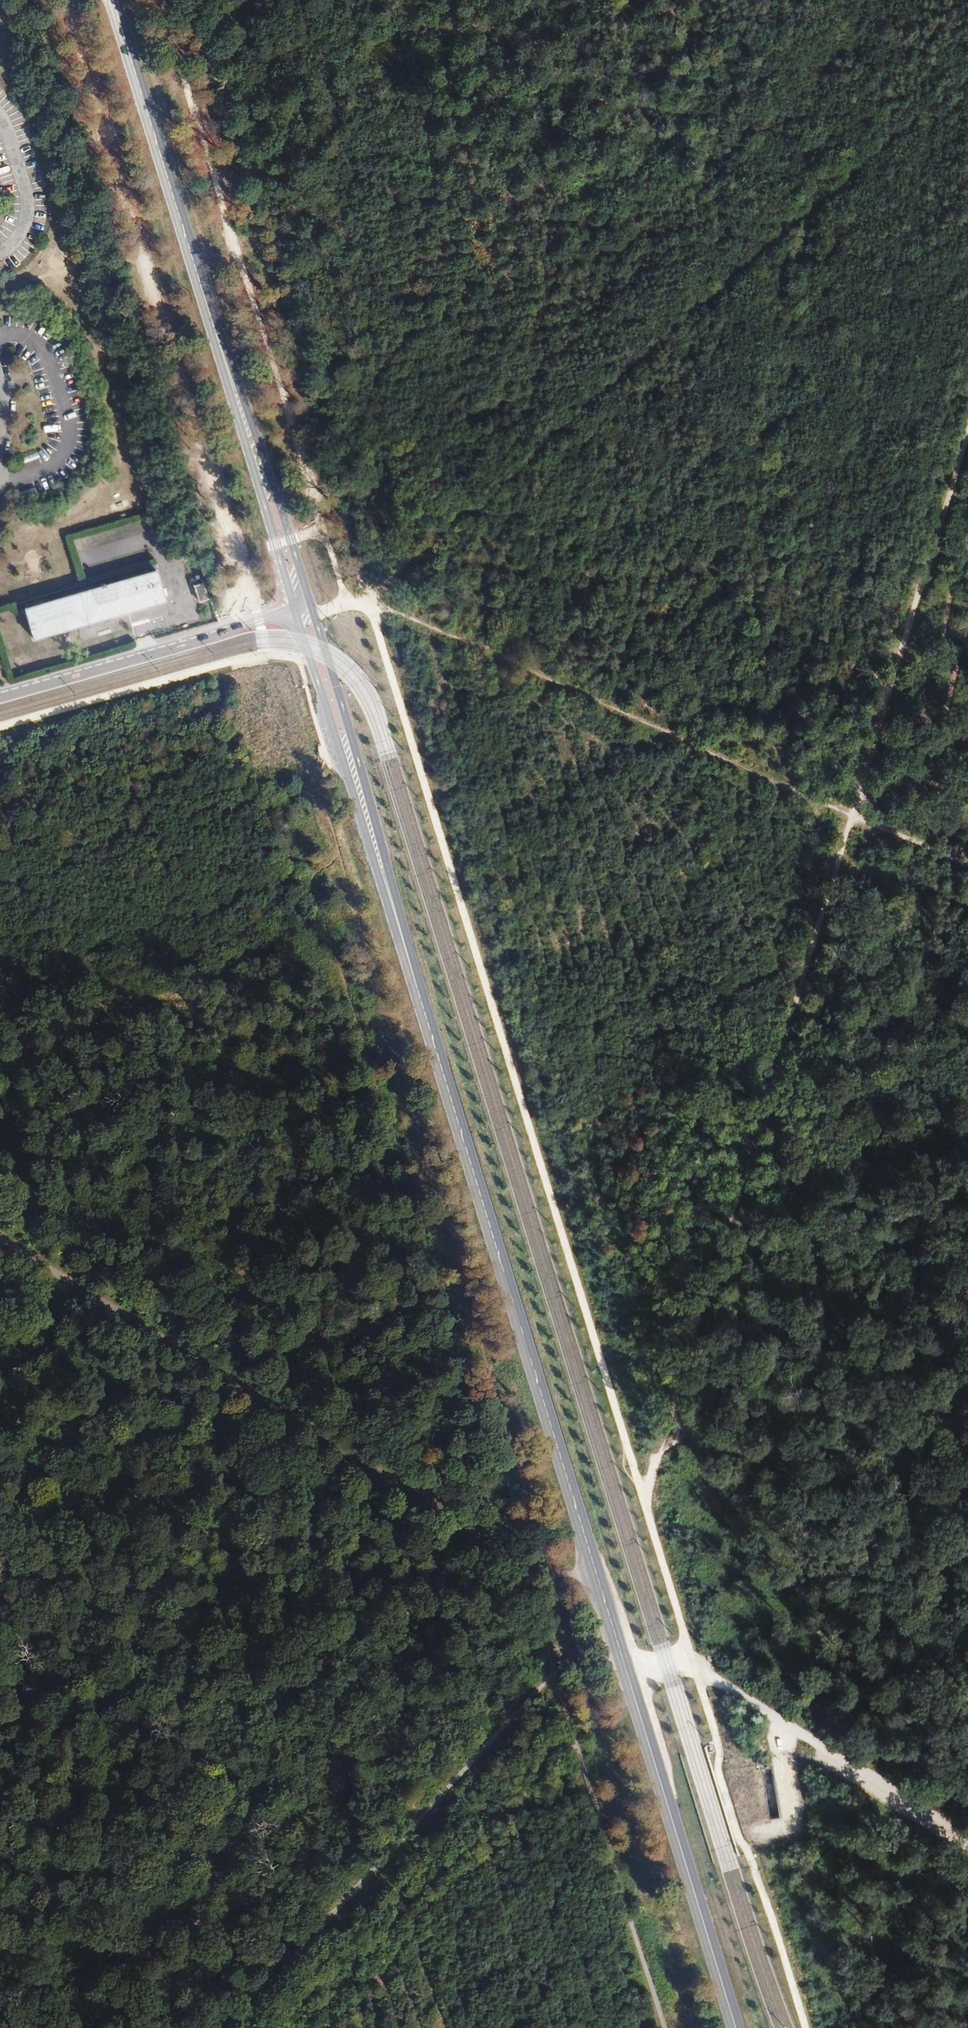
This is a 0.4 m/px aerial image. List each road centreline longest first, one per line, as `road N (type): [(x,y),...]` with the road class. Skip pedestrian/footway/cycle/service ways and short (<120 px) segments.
road 1 (motorway): [(967,1726),(0,1889)]
road 2 (motorway): [(0,1929),(967,1787)]
road 3 (track): [(520,1560),(263,720),(263,663)]
road 4 (track): [(314,613),(367,596),(967,73)]
road 5 (secondary): [(409,958),(624,1671)]
road 6 (track): [(256,611),(65,0)]
road 7 (track): [(367,596),(850,815)]
road 8 (track): [(667,2027),(520,1560)]
road 9 (unclassified): [(624,1671),(690,1656),(967,1832)]
road 10 (secondary): [(624,1671),(734,2027)]
road 11 (secondary): [(296,610),(409,958)]
road 12 (secondary): [(409,958),(311,606)]
road 13 (secondary): [(311,606),(202,288)]
road 14 (secondary): [(202,288),(296,610)]
road 15 (unclassified): [(0,697),(296,610)]
road 16 (secondary): [(114,0),(202,288)]
road 17 (residential): [(0,333),(39,344),(70,425),(49,468),(0,476)]
road 18 (residential): [(0,116),(27,207),(14,243),(1,252)]
road 19 (track): [(967,749),(850,815)]
road 20 (track): [(850,815),(967,868)]

